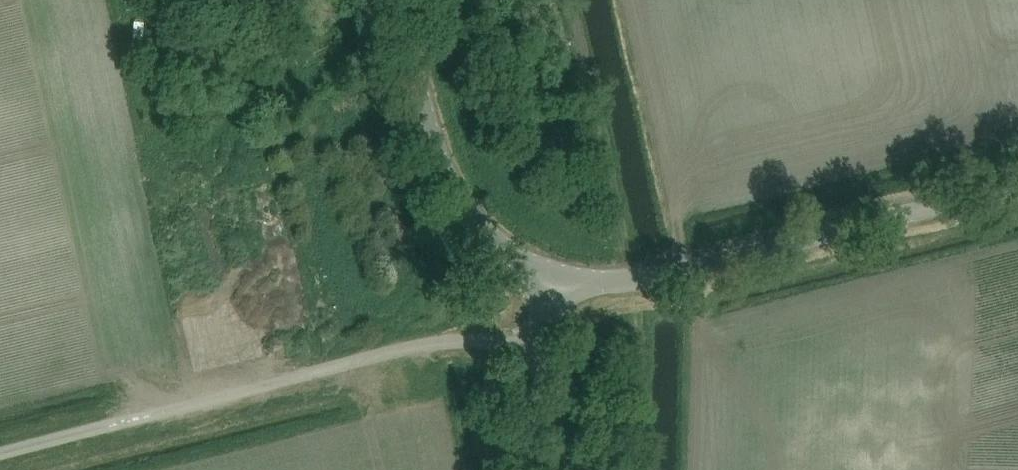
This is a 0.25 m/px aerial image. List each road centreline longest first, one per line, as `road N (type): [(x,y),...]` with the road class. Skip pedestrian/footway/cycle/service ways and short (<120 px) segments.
road 1 (unclassified): [(0,450),(437,340),(531,342)]
road 2 (tertiary): [(1017,196),(680,280),(568,281)]
road 3 (tertiary): [(568,281),(540,279),(499,255),(443,186),(391,0)]
road 4 (tertiary): [(519,469),(531,342)]

